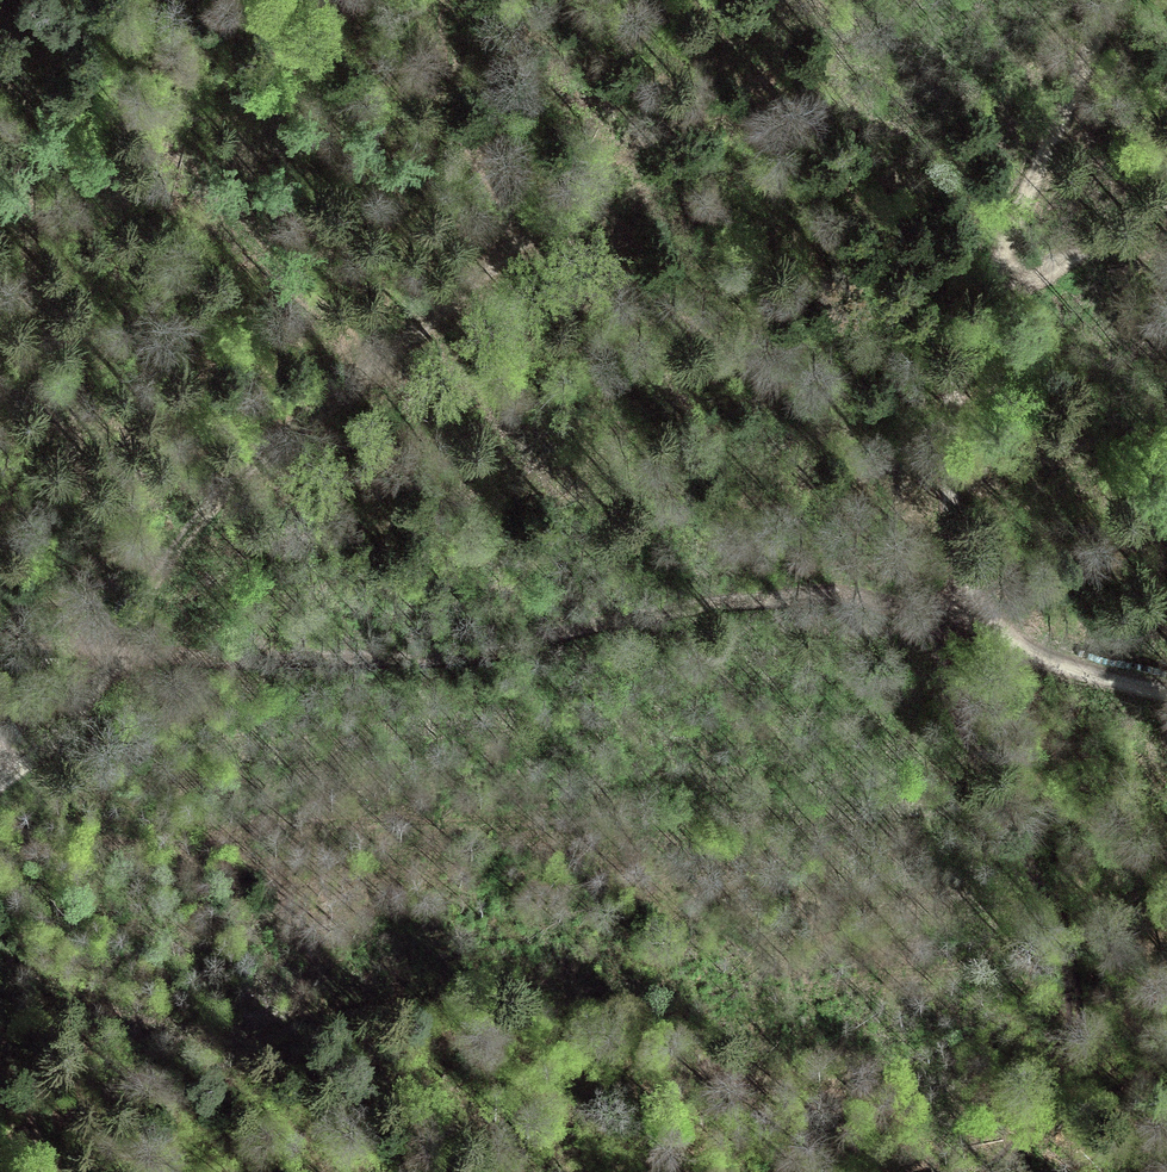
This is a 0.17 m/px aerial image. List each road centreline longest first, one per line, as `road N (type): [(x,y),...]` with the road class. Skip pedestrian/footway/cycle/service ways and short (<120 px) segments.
road 1 (track): [(0,646),(117,660),(437,658),(505,652),(721,605),(847,605),(1002,629)]
road 2 (track): [(1166,695),(1056,666),(1002,629),(977,587),(959,499),(990,303),(1124,0)]
road 3 (track): [(0,794),(117,660),(200,519),(317,403),(518,245)]
road 4 (track): [(449,0),(453,89),(518,245)]
road 5 (track): [(990,303),(1166,199)]

